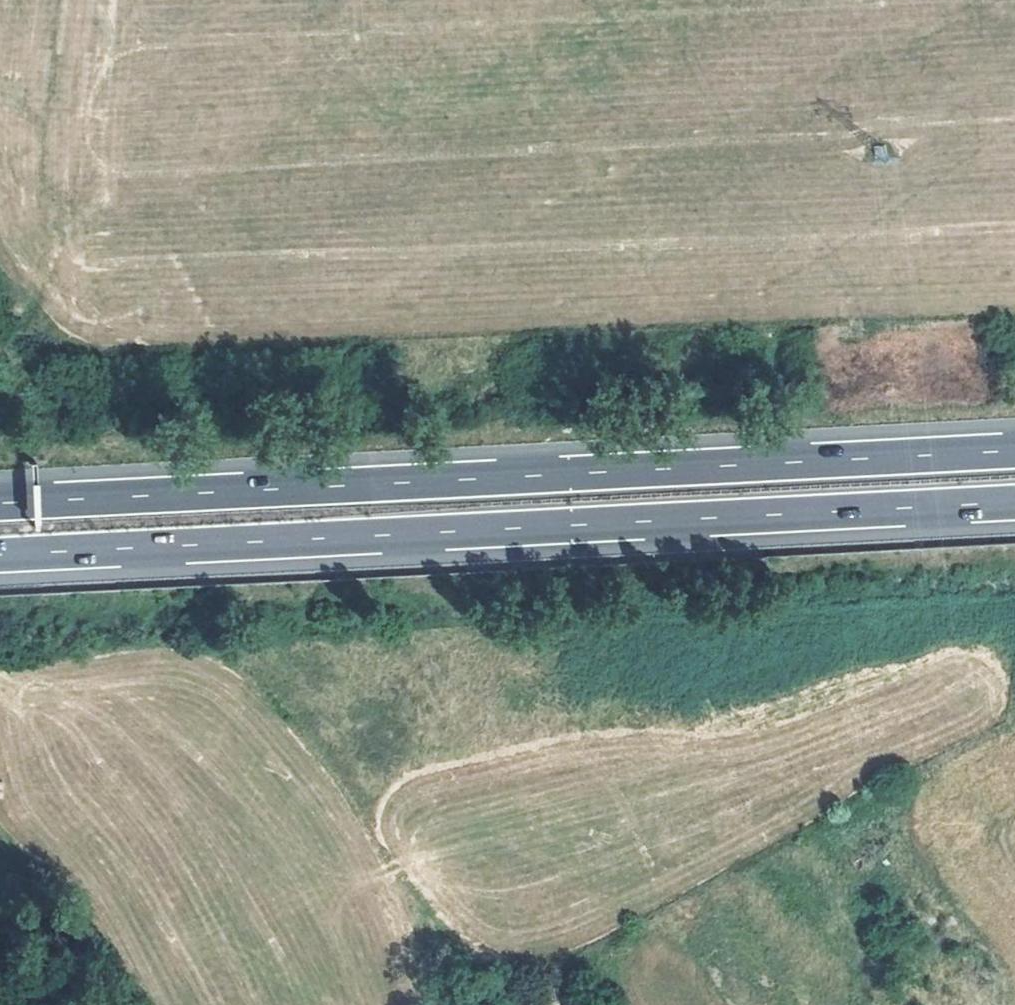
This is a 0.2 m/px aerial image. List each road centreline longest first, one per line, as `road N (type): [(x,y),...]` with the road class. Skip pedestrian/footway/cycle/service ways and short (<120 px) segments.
road 1 (motorway): [(0,562),(1014,509)]
road 2 (motorway): [(1014,456),(0,509)]

